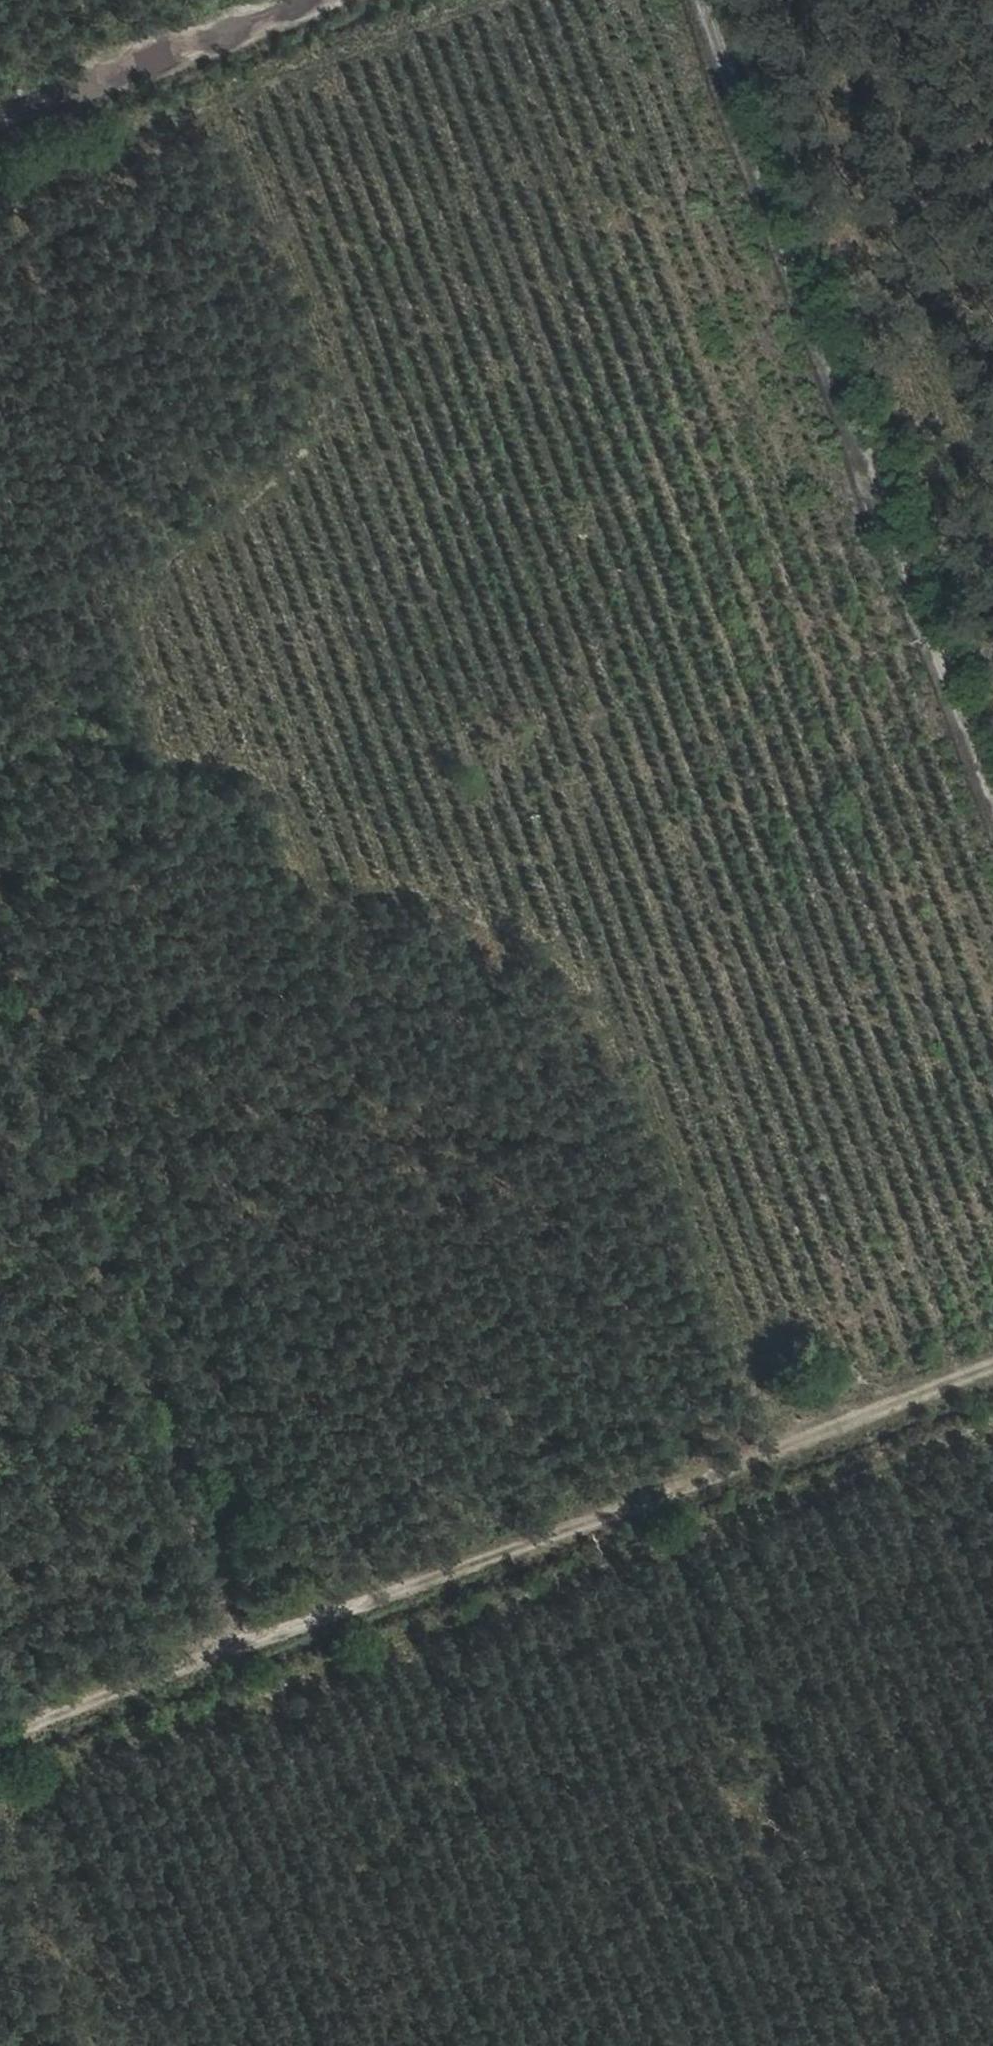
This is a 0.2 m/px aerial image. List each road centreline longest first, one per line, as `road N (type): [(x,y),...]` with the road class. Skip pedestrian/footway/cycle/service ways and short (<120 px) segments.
road 1 (track): [(0,1734),(992,1370)]
road 2 (track): [(992,782),(707,0)]
road 3 (track): [(0,984),(204,1524),(234,1649)]
road 4 (track): [(0,131),(357,0)]

